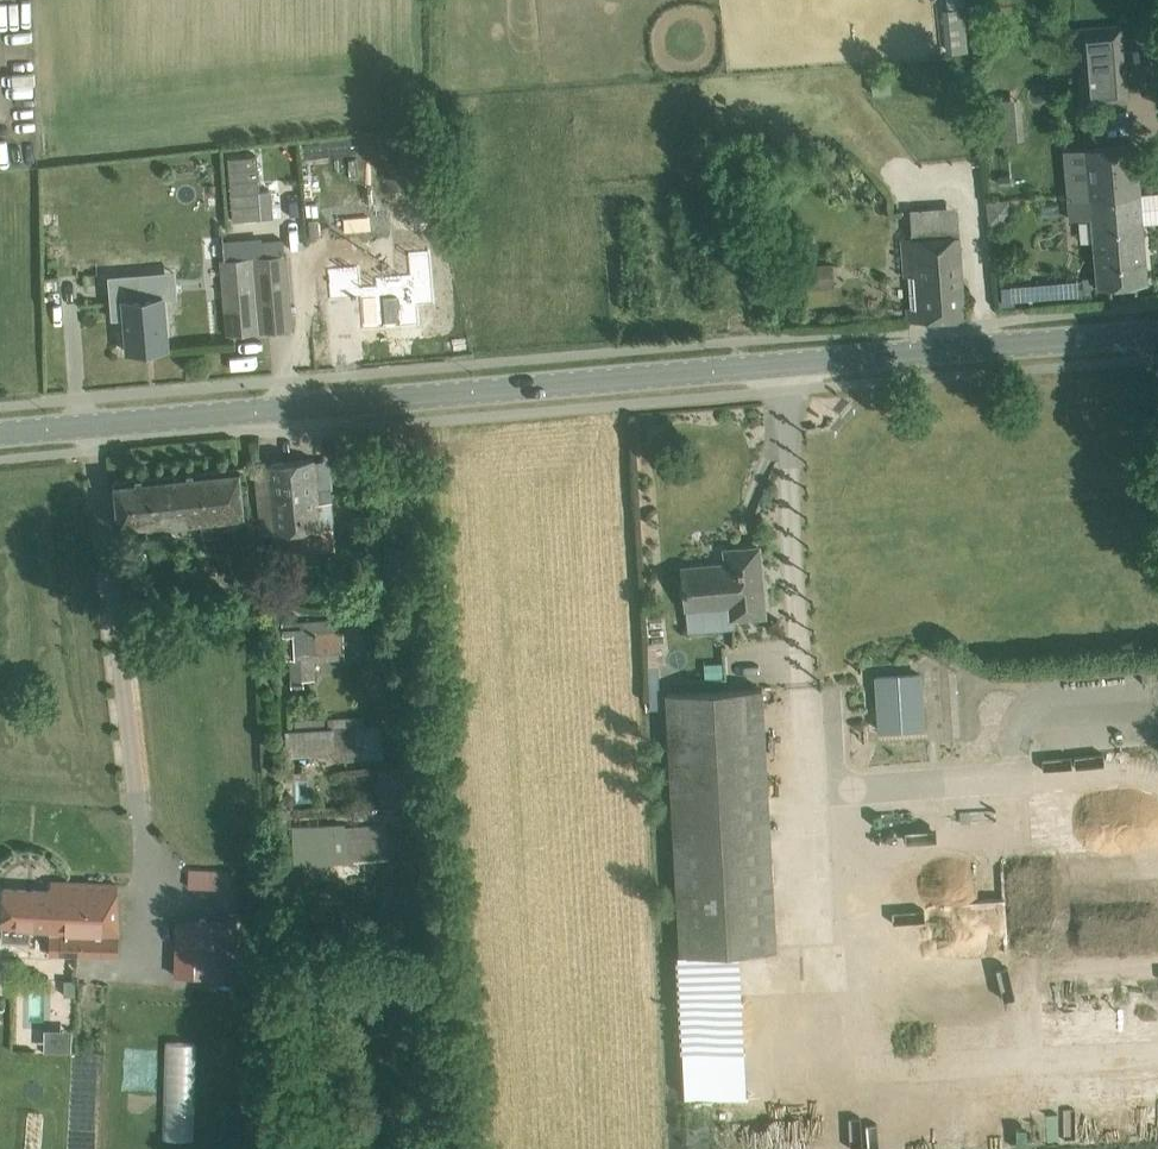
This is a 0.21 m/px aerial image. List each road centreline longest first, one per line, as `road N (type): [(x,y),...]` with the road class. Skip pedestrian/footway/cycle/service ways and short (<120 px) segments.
road 1 (tertiary): [(1157,330),(0,432)]

